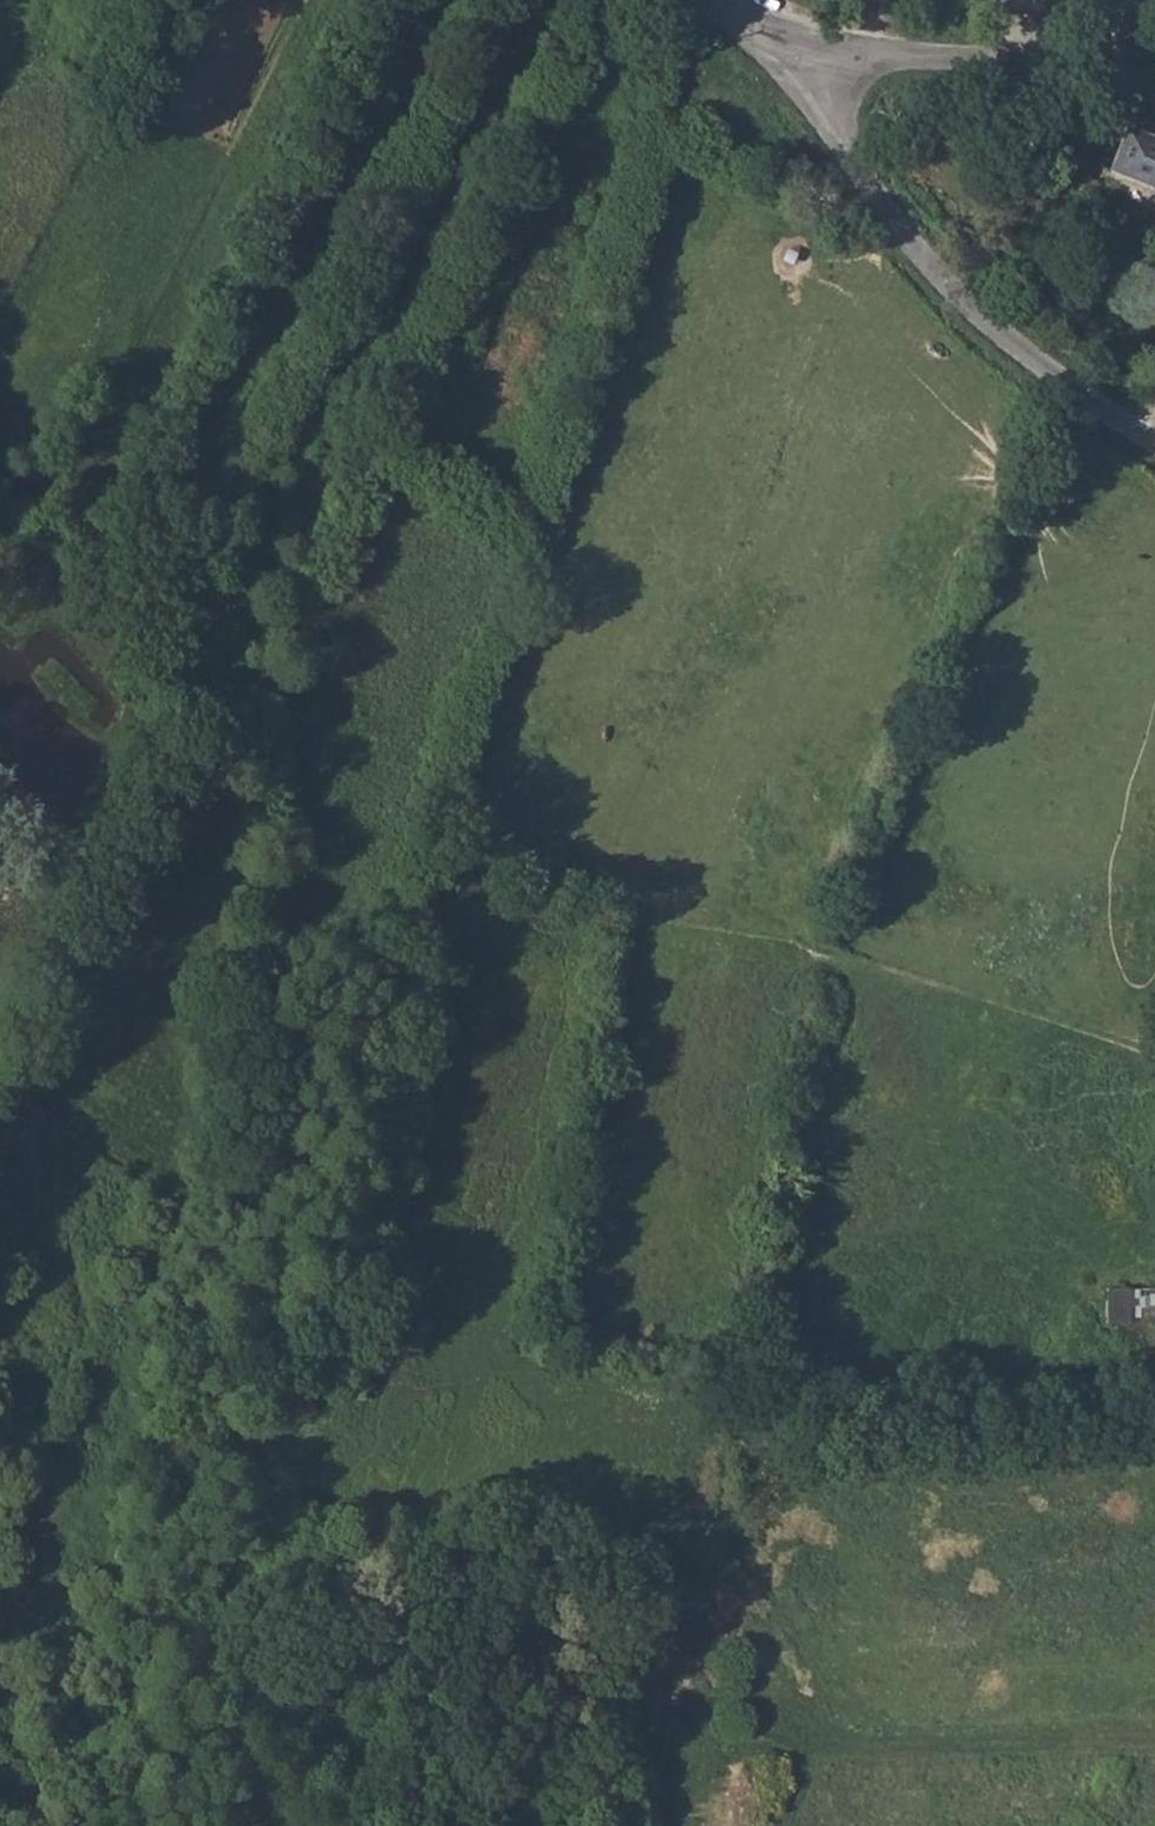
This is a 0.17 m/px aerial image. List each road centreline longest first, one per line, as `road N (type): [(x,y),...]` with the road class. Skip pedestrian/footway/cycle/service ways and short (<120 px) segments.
road 1 (residential): [(1154,443),(1046,372),(946,286),(901,233),(797,67)]
road 2 (residential): [(1154,51),(797,67)]
road 3 (track): [(0,484),(237,682)]

